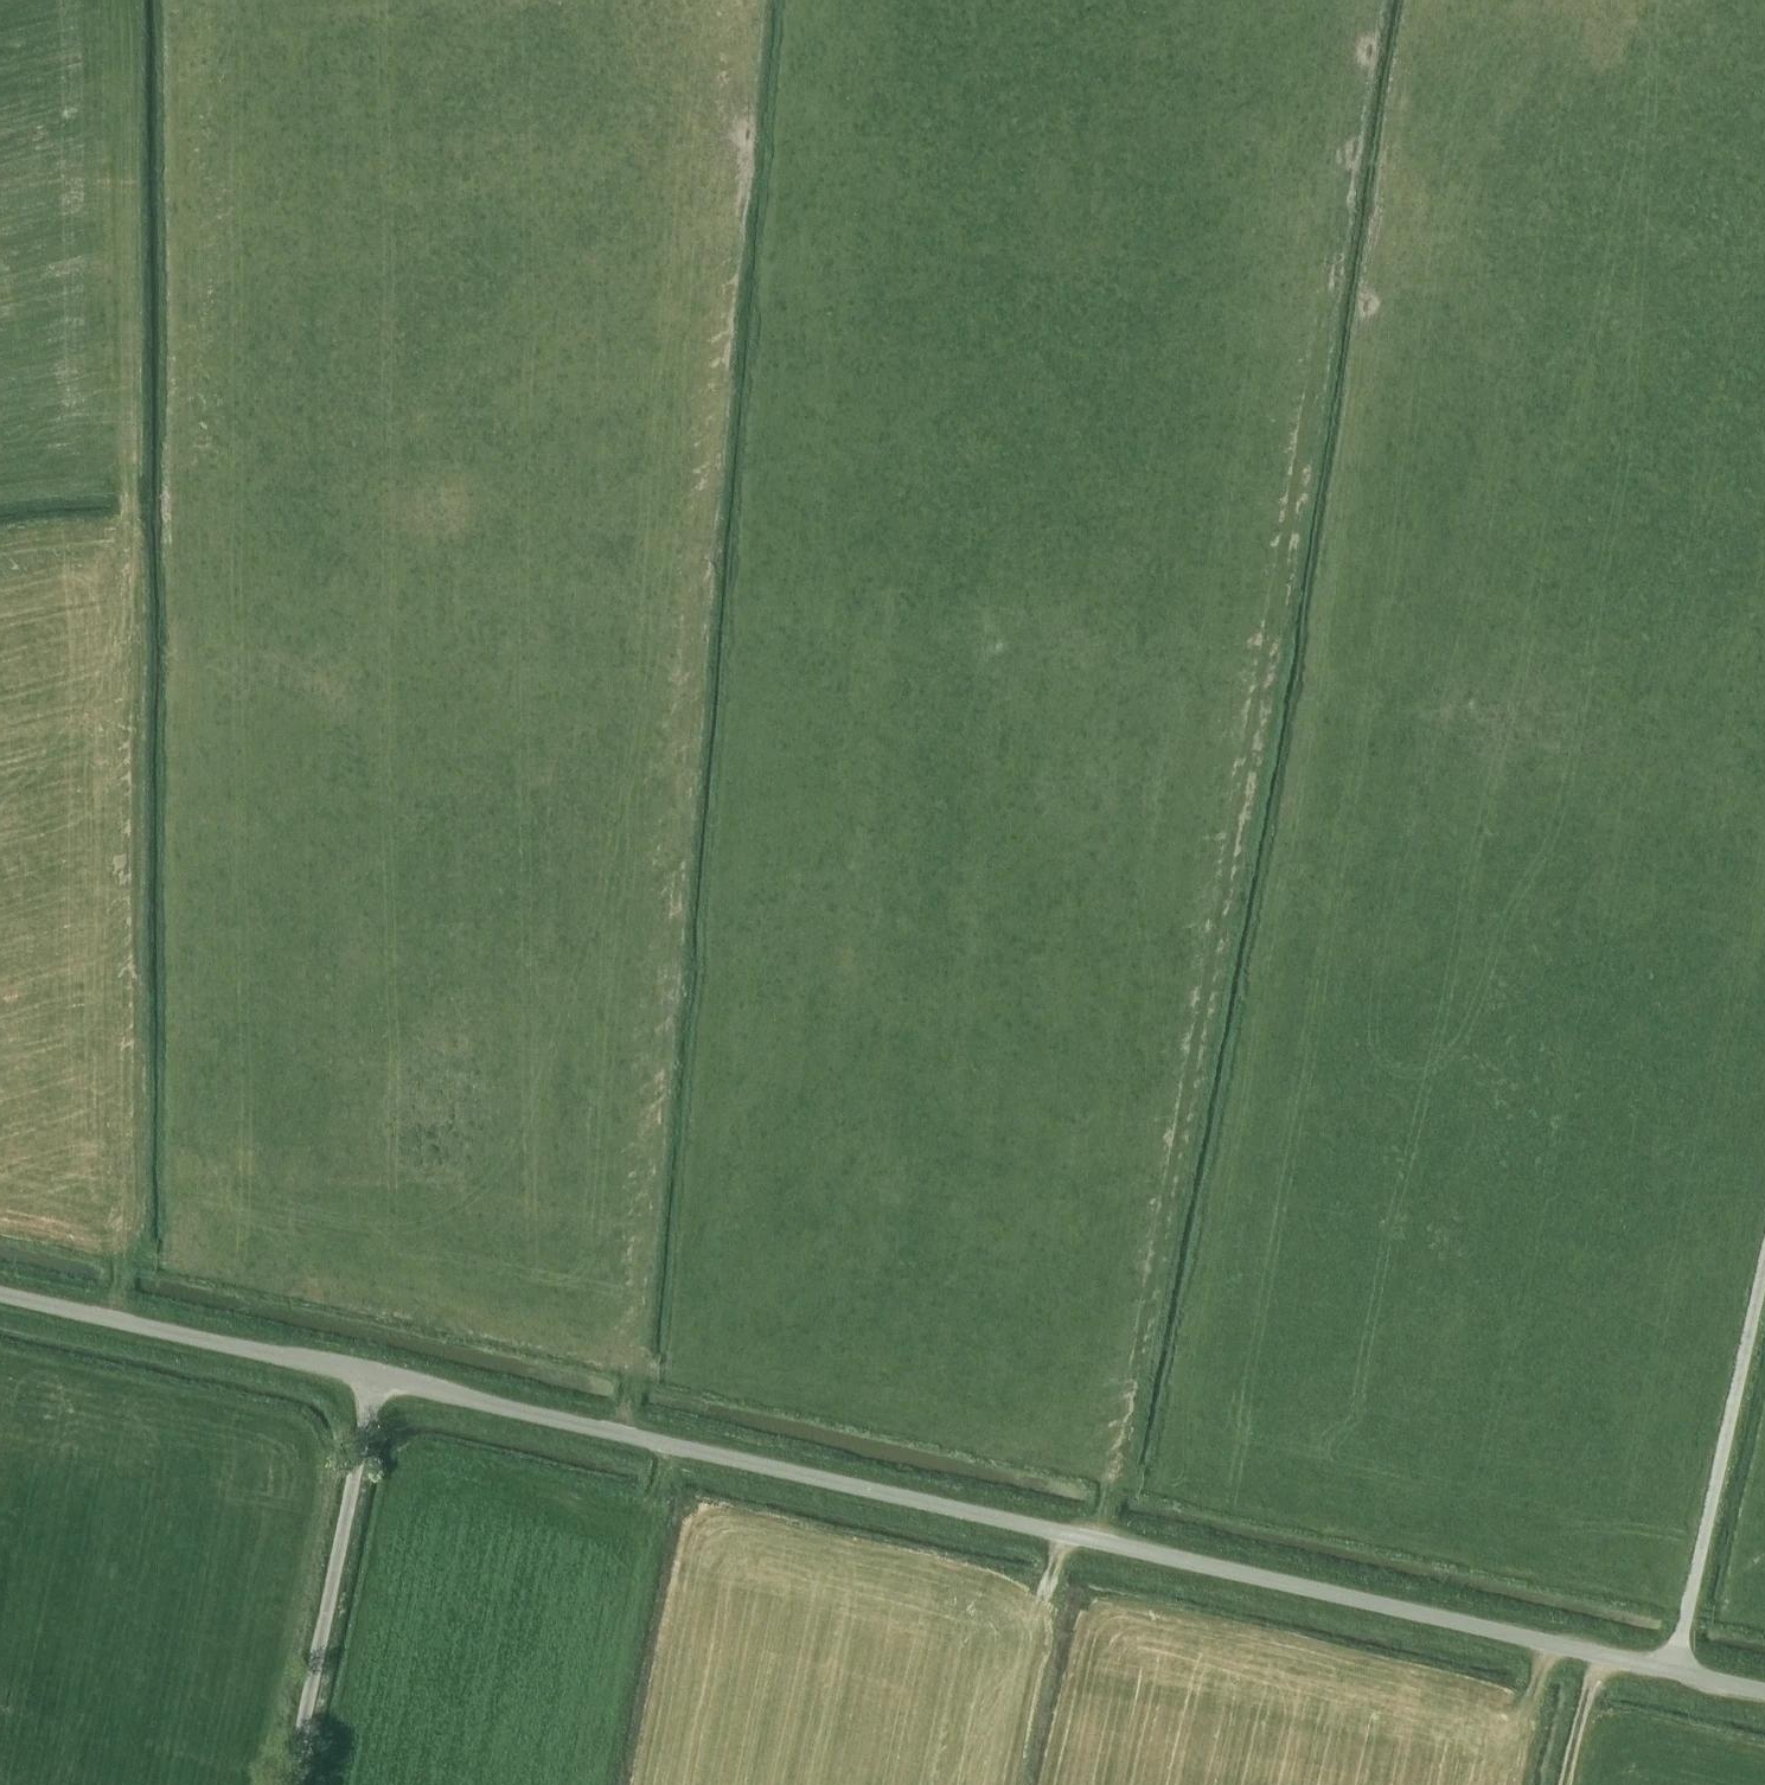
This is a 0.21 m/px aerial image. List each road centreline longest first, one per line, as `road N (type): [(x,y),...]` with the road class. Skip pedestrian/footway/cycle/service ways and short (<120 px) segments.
road 1 (unclassified): [(1764,1694),(0,1300)]

